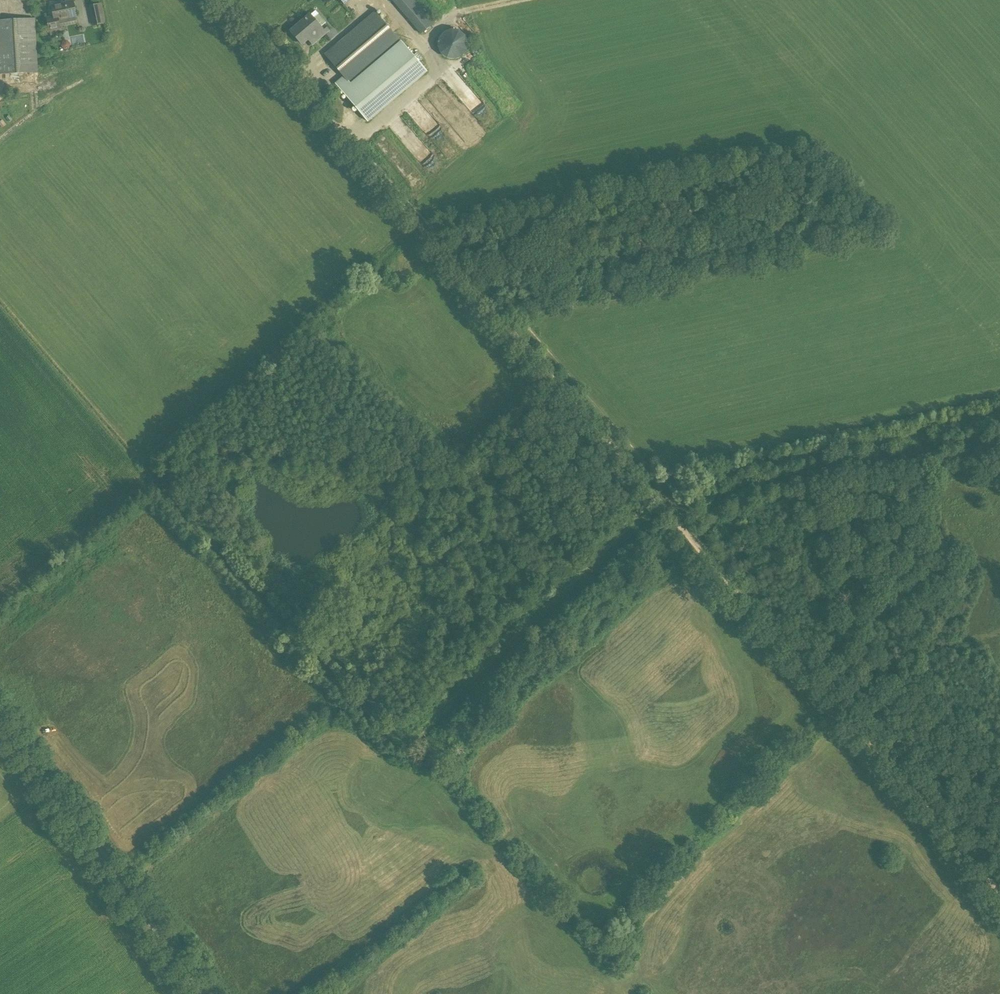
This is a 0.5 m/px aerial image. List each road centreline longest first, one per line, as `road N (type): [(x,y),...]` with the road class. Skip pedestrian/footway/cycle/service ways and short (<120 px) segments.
road 1 (track): [(349,143),(999,894)]
road 2 (tertiary): [(199,993),(0,725)]
road 3 (track): [(226,0),(349,143)]

